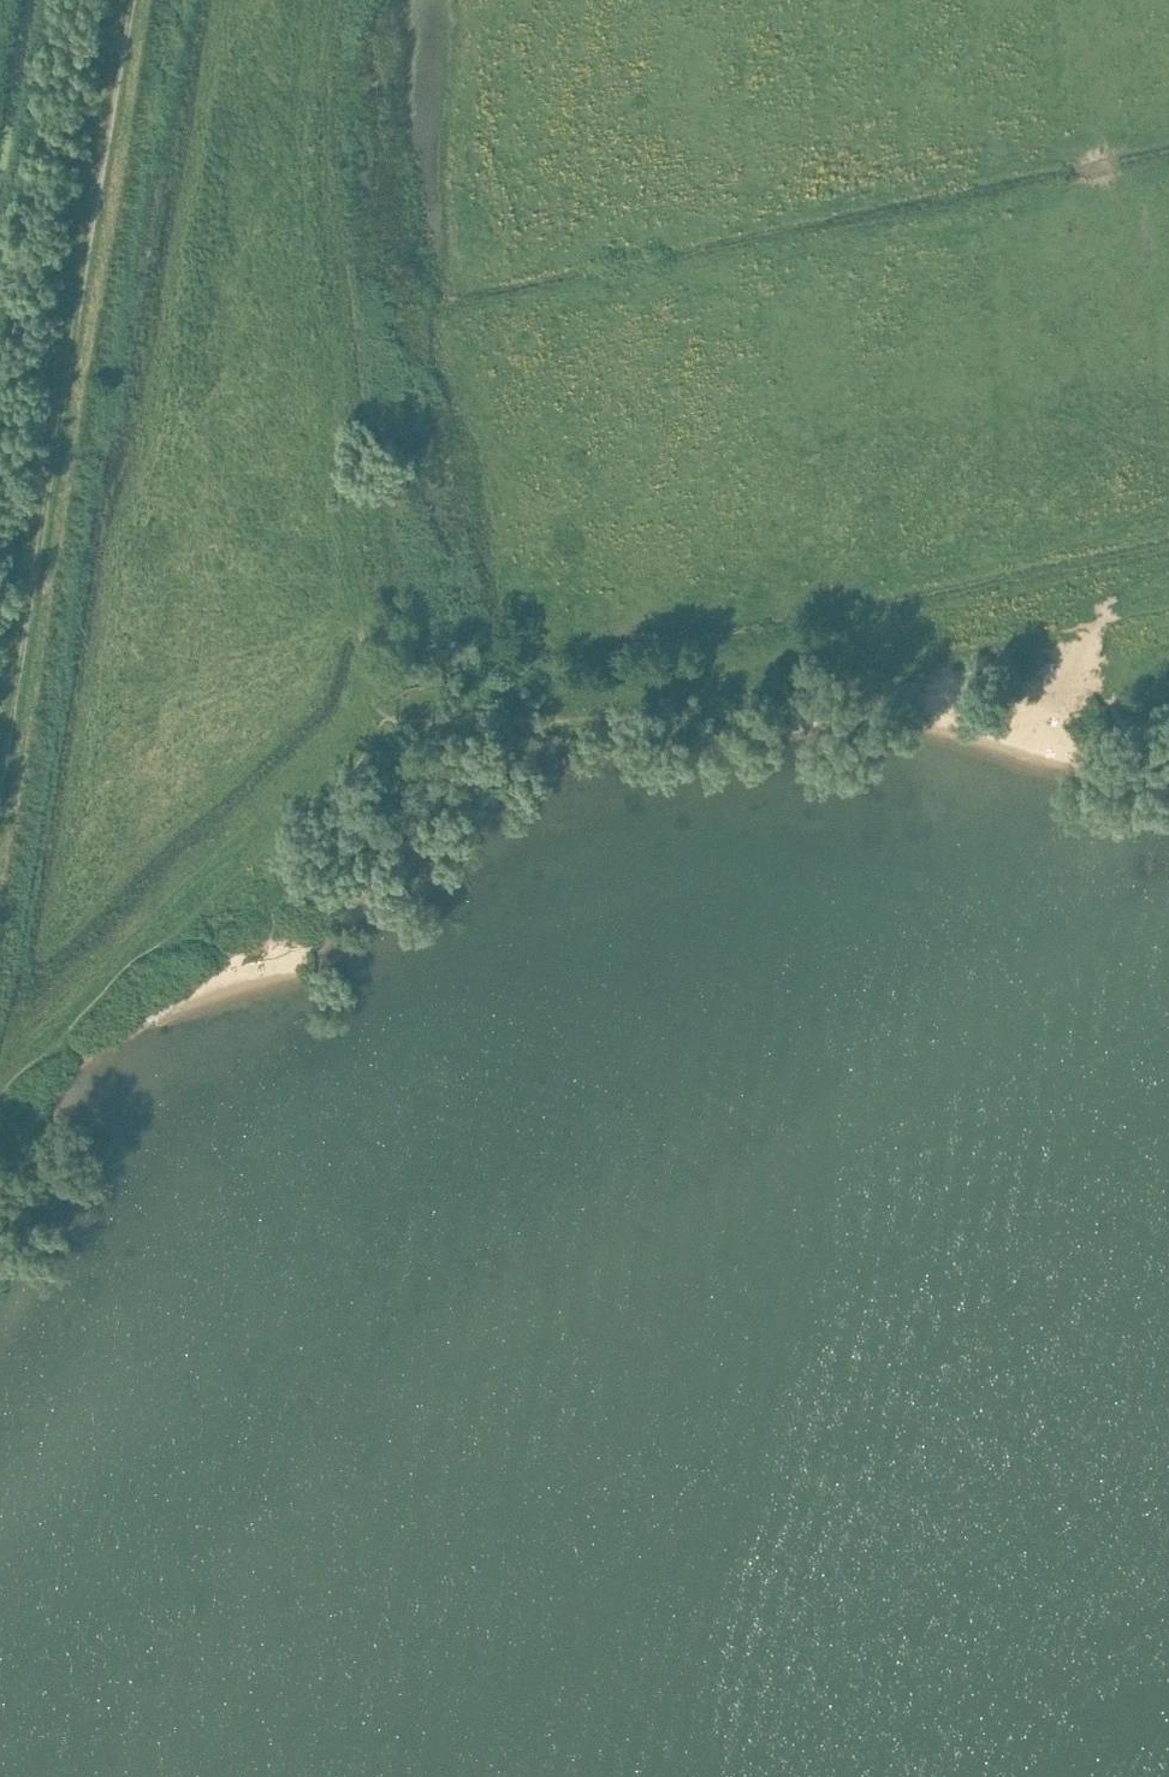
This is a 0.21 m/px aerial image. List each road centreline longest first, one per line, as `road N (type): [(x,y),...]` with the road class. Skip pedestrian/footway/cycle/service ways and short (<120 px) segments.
road 1 (track): [(0,784),(134,0)]

